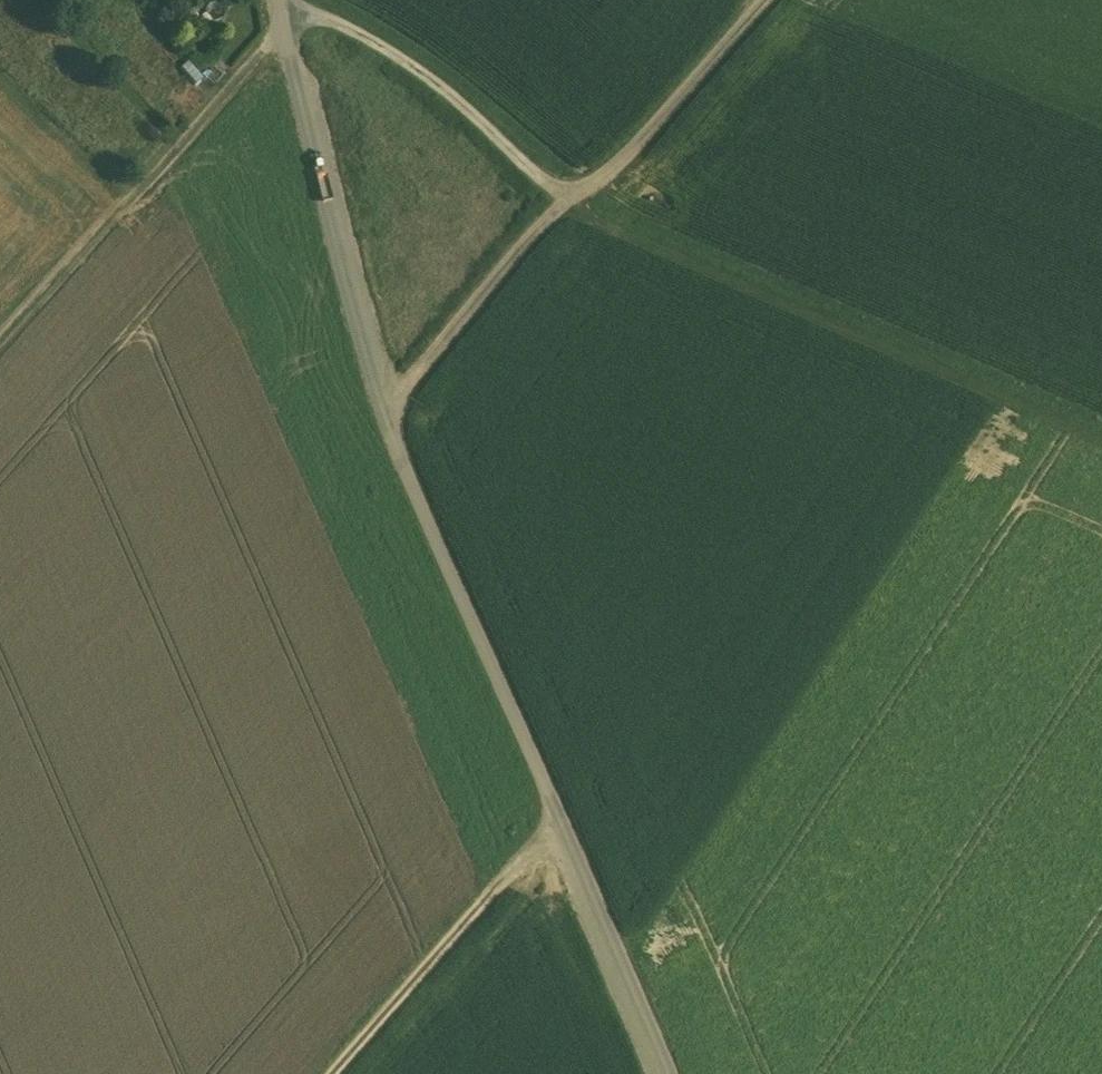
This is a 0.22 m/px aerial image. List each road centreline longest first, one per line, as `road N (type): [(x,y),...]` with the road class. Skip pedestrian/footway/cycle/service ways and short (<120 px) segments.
road 1 (unclassified): [(279,0),(384,416),(670,1073)]
road 2 (track): [(566,195),(1101,436)]
road 3 (track): [(0,345),(235,68),(284,32)]
road 4 (track): [(281,11),(308,7),(404,60),(566,195)]
road 5 (track): [(555,814),(330,1073)]
road 6 (track): [(384,416),(566,195)]
road 7 (track): [(762,0),(603,180),(566,195)]

